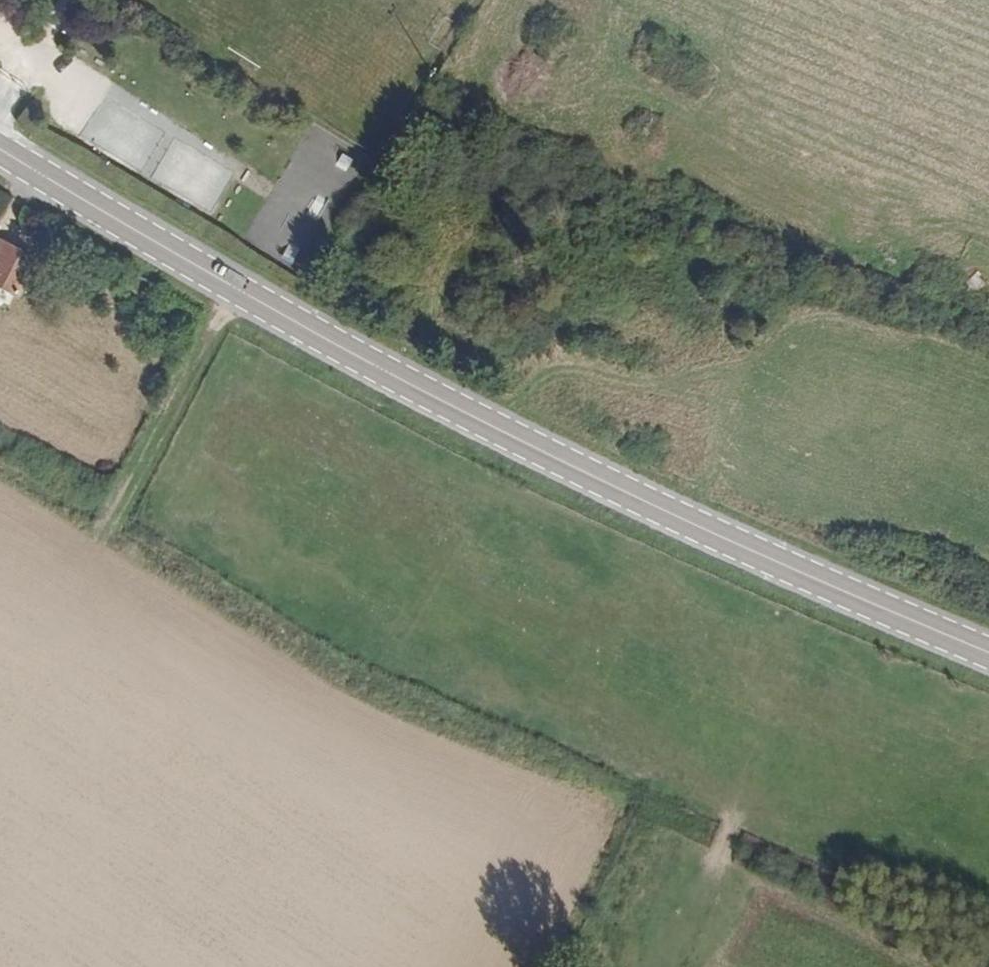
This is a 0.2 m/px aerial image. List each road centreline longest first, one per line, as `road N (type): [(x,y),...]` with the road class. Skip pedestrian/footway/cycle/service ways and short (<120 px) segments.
road 1 (secondary): [(0,152),(423,398),(707,537),(988,655)]

